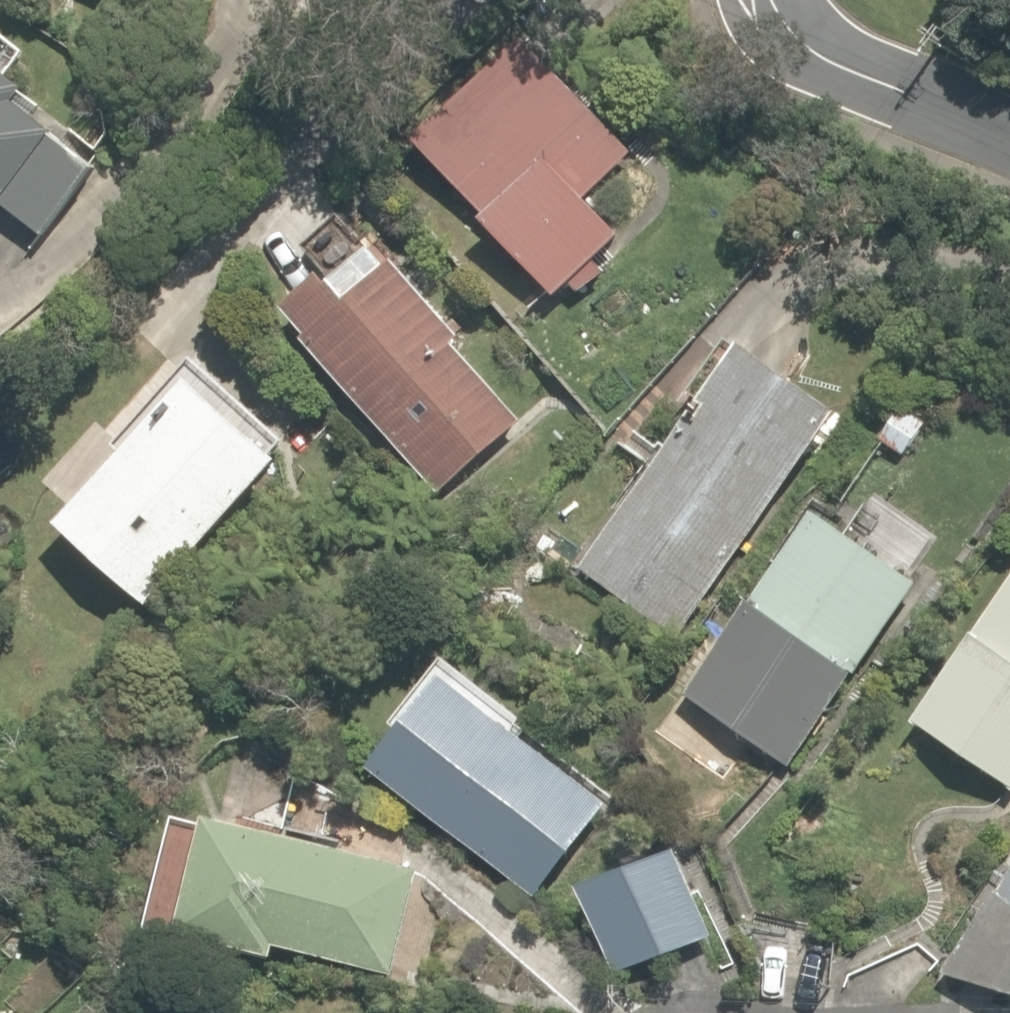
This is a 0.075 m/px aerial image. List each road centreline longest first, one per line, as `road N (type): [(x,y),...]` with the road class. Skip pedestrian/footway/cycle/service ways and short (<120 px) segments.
road 1 (residential): [(1009,129),(835,67),(770,0)]

